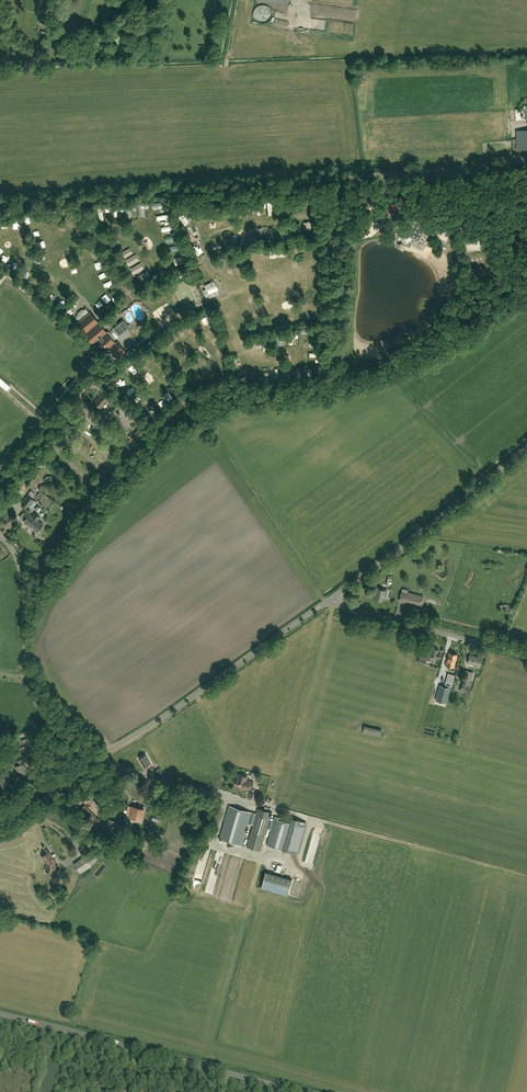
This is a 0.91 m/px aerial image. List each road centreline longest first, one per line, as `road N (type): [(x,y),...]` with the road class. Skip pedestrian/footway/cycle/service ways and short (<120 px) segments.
road 1 (unclassified): [(300,1091),(0,1014)]
road 2 (unclassified): [(95,759),(333,598)]
road 3 (unclassified): [(333,598),(526,449)]
road 4 (residential): [(83,751),(34,687),(21,567),(0,534)]
road 5 (unclassified): [(526,655),(333,598)]
road 6 (unclassified): [(363,177),(526,162)]
road 7 (unclassified): [(217,796),(95,759)]

